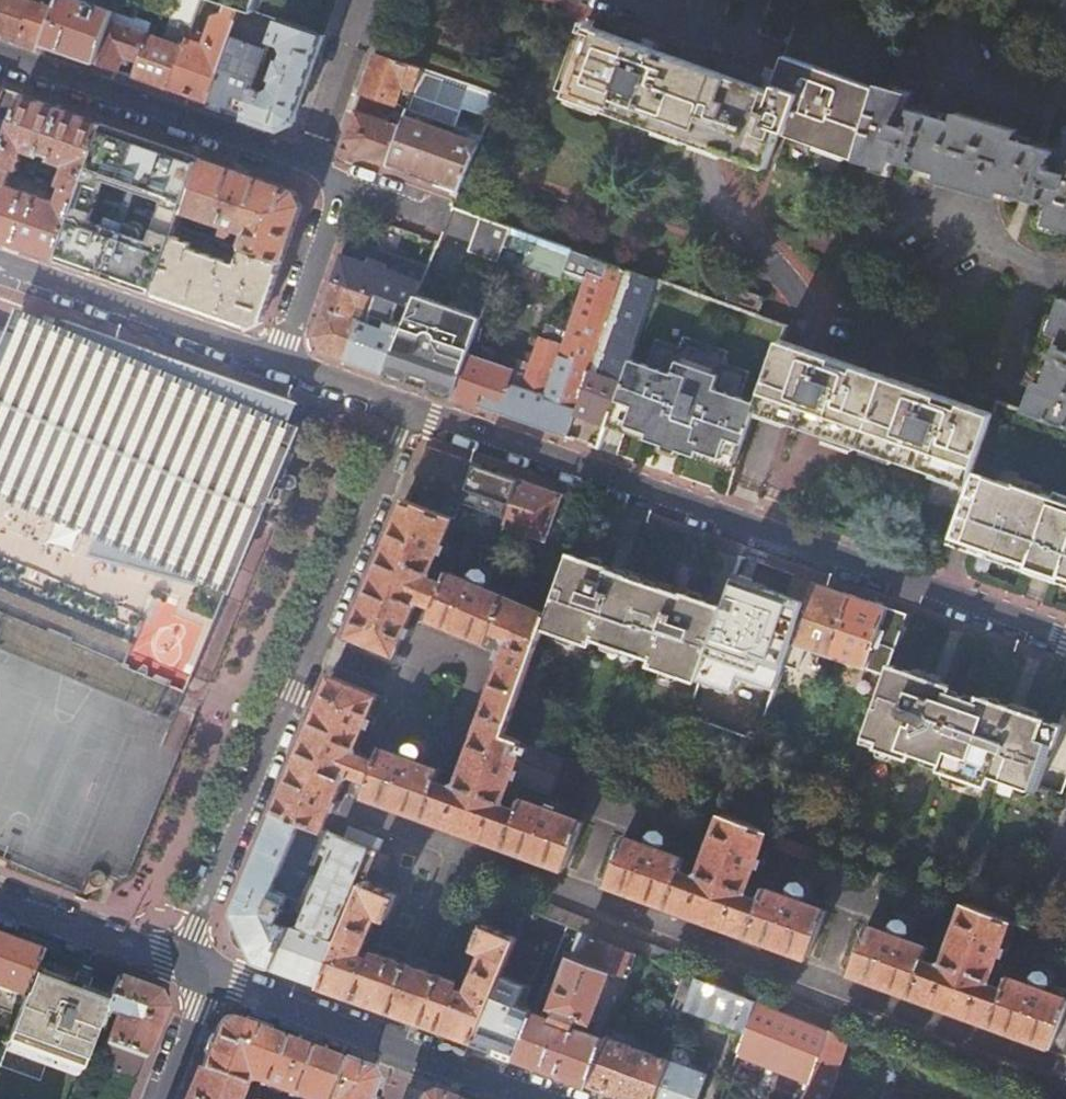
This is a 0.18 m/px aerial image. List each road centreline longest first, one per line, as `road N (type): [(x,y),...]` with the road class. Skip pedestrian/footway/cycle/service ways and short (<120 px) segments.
road 1 (residential): [(410,408),(1065,638)]
road 2 (residential): [(179,963),(311,647)]
road 3 (residential): [(0,57),(307,166)]
road 4 (residential): [(275,360),(0,265)]
road 5 (residential): [(311,647),(410,408)]
road 6 (residential): [(411,687),(400,716),(408,734),(441,746),(457,739),(479,682),(475,665),(442,653),(421,662)]
road 7 (secondary): [(411,1053),(208,974)]
road 8 (residential): [(340,180),(275,360)]
road 9 (secondary): [(179,963),(0,899)]
road 10 (residential): [(364,0),(307,166)]
road 11 (residential): [(275,360),(410,408)]
road 12 (secondary): [(537,1098),(411,1053)]
road 13 (residential): [(160,1098),(208,974)]

